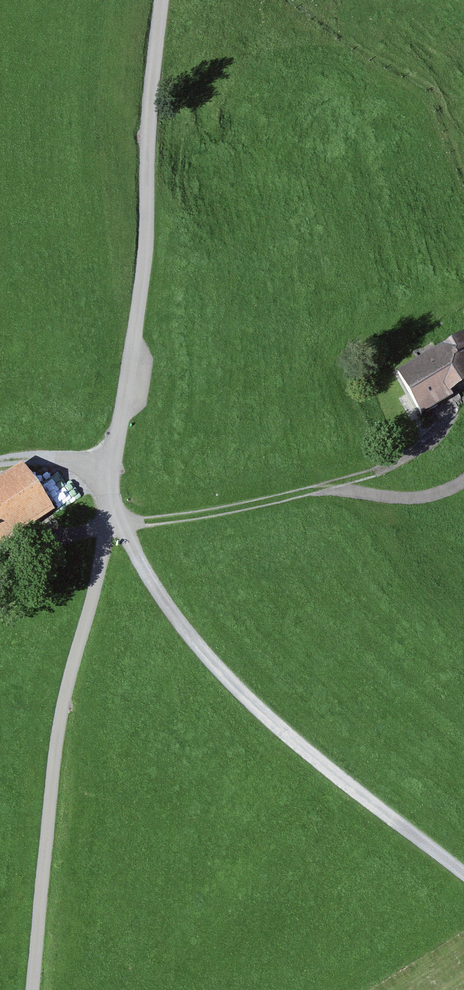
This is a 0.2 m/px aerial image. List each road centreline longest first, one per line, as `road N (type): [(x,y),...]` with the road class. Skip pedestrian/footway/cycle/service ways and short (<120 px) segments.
road 1 (unclassified): [(111,464),(114,524),(57,745),(35,989)]
road 2 (track): [(114,524),(229,680),(463,873)]
road 3 (residential): [(162,0),(146,249),(111,464)]

